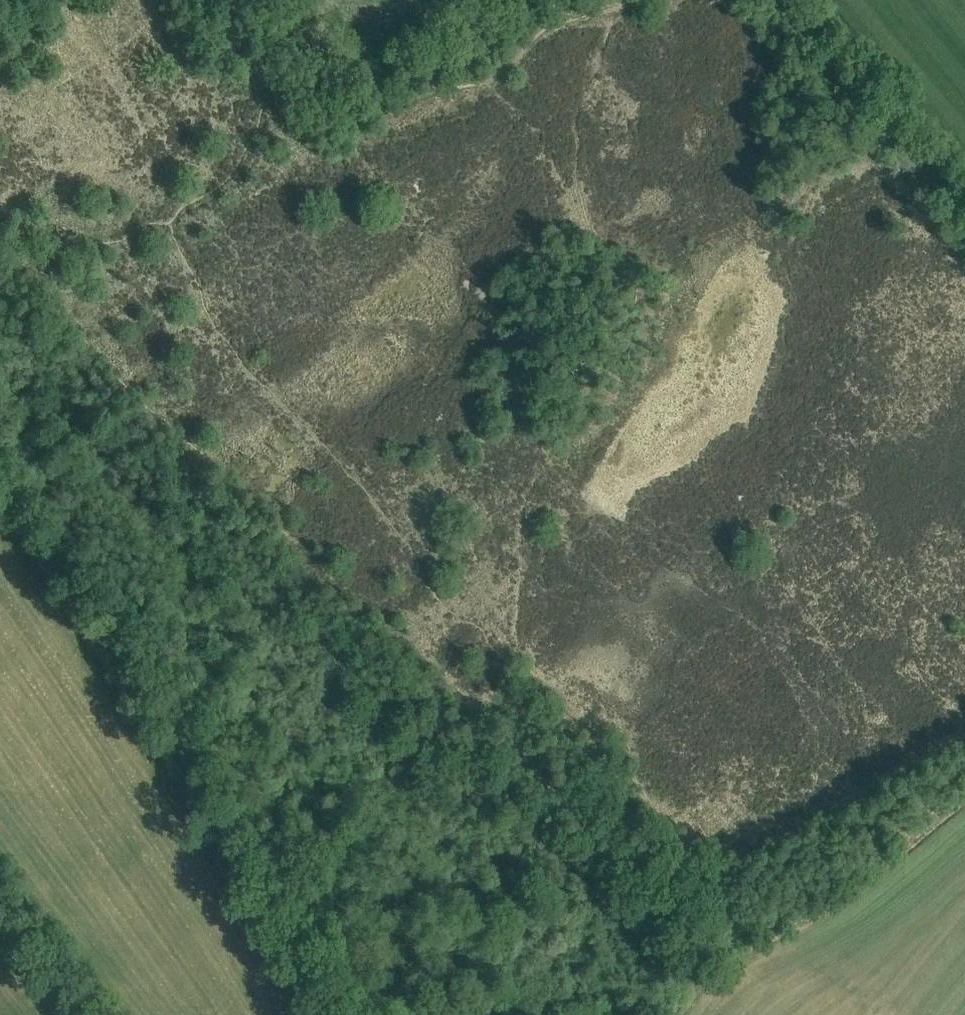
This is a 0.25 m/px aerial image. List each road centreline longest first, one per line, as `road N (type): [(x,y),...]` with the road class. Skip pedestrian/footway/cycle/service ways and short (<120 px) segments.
road 1 (track): [(326,1014),(0,502)]
road 2 (unclassified): [(964,218),(780,0)]

